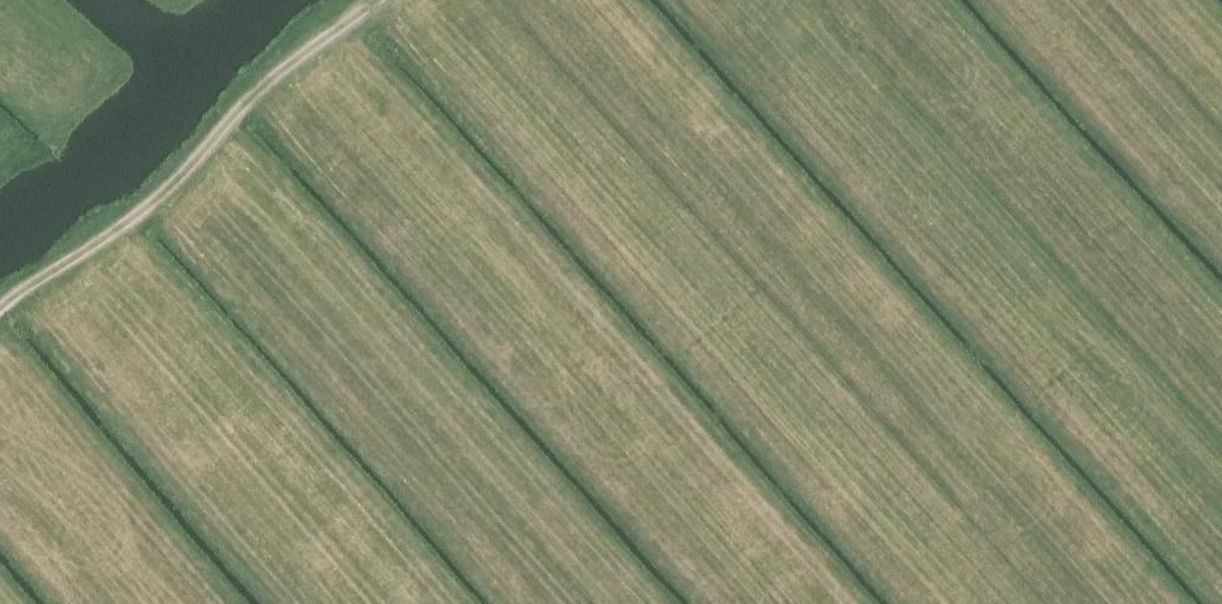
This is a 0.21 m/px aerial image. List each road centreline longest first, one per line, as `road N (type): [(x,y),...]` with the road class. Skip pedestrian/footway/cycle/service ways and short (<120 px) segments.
road 1 (track): [(0,311),(71,269),(391,0)]

